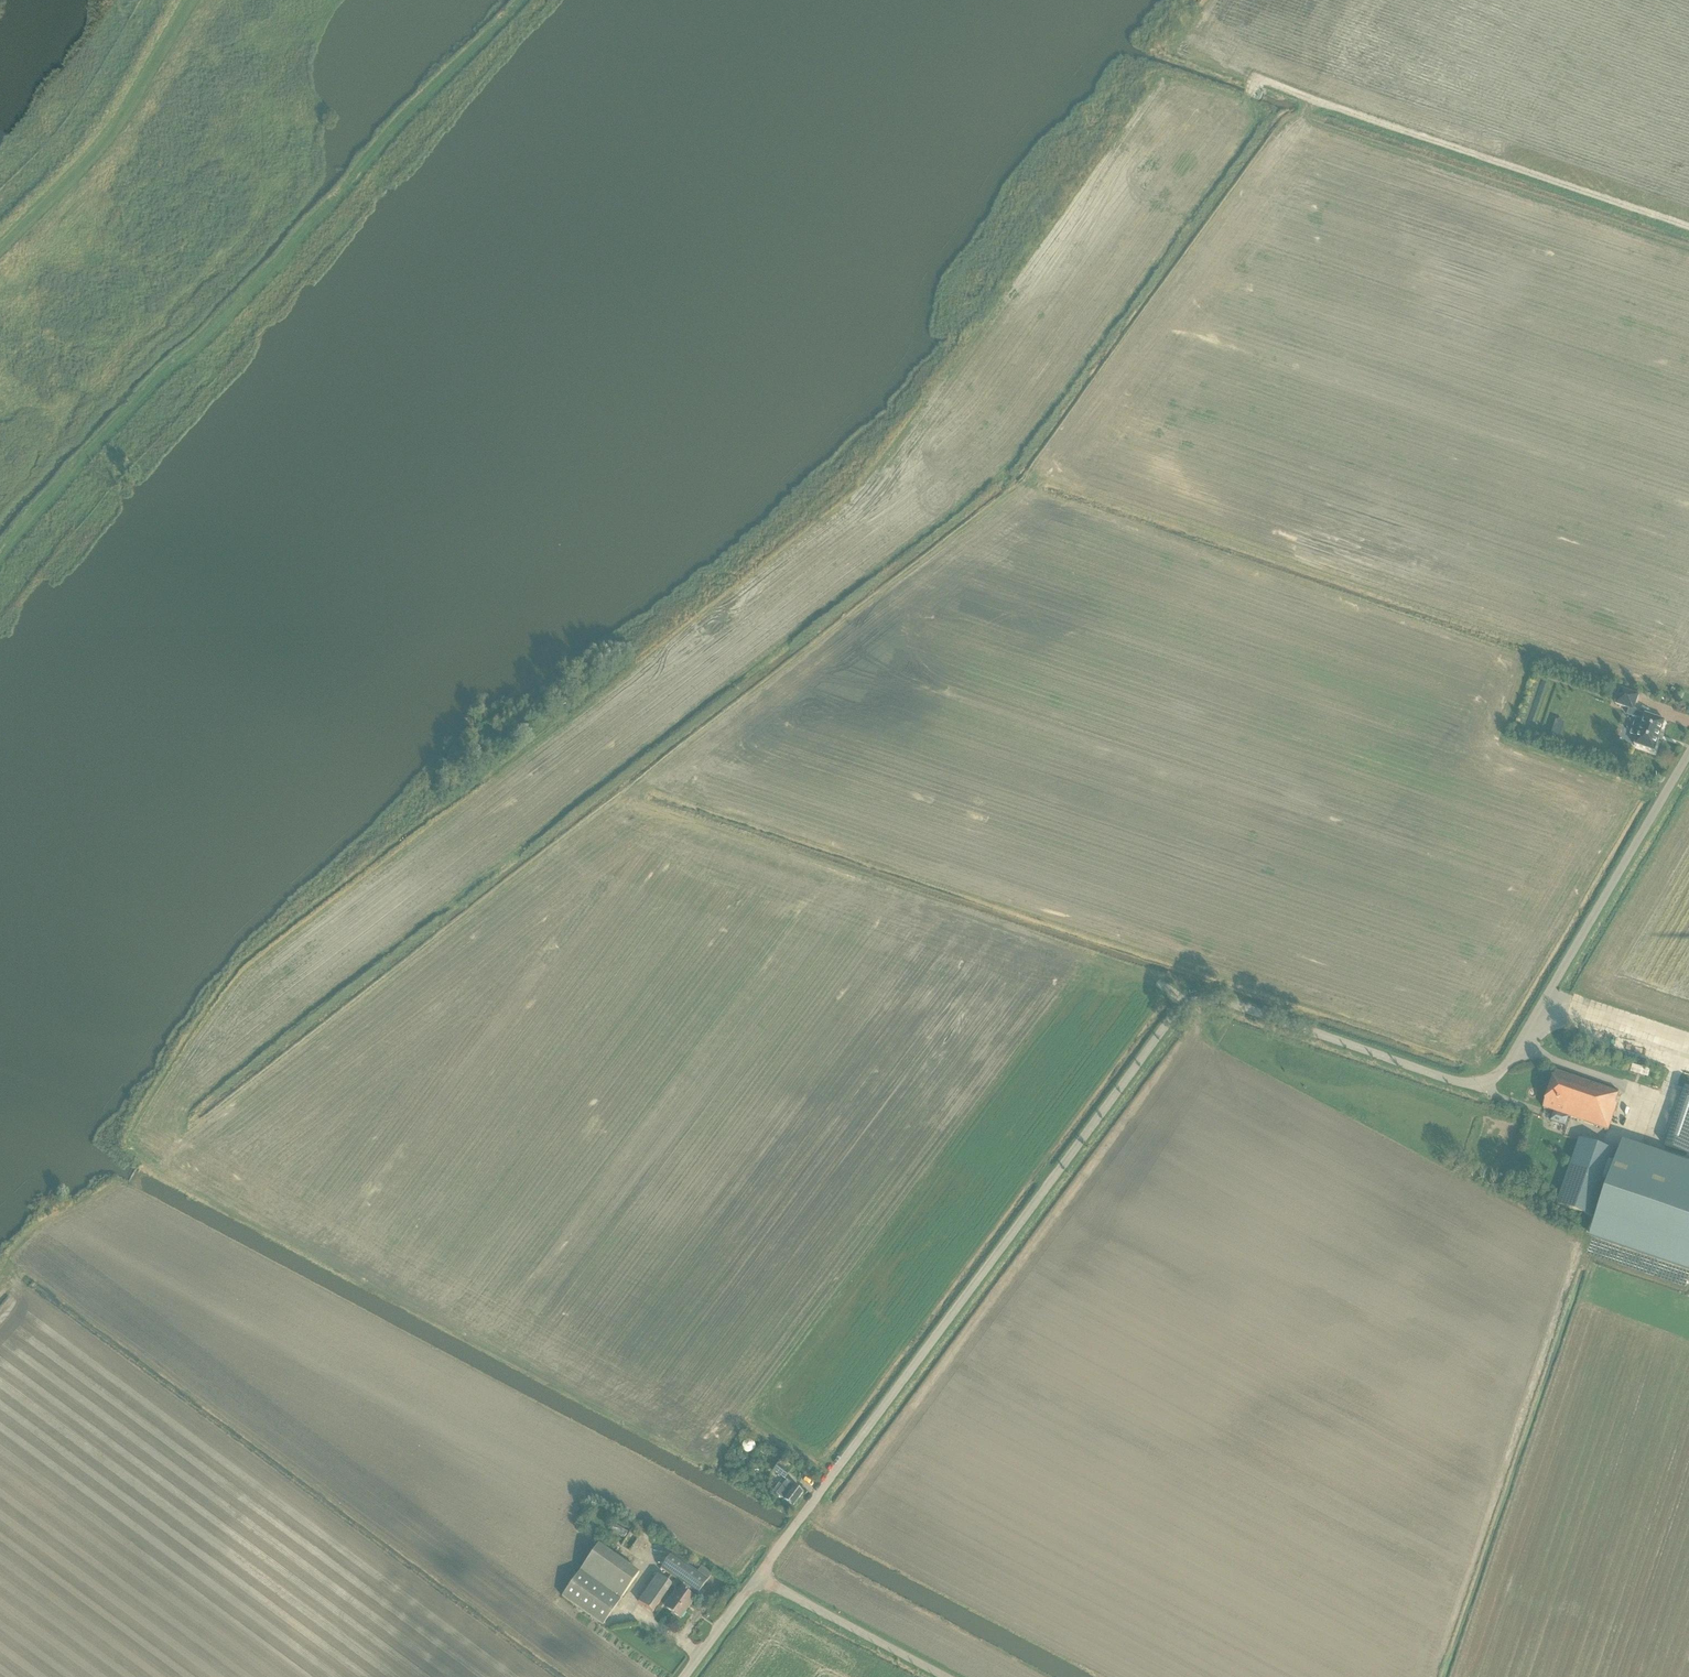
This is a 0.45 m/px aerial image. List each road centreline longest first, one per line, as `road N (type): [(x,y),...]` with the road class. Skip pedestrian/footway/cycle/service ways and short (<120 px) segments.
road 1 (unclassified): [(759,1576),(1178,1011),(1219,1000),(1452,1081),(1489,1080),(1508,1065),(1688,755)]
road 2 (track): [(1247,102),(1257,80),(1688,227)]
road 3 (track): [(191,0),(92,158),(0,249)]
road 4 (unclassified): [(946,1676),(759,1576)]
road 5 (track): [(689,1453),(712,1465),(745,1420),(839,1467)]
road 6 (unclassified): [(685,1676),(759,1576)]

